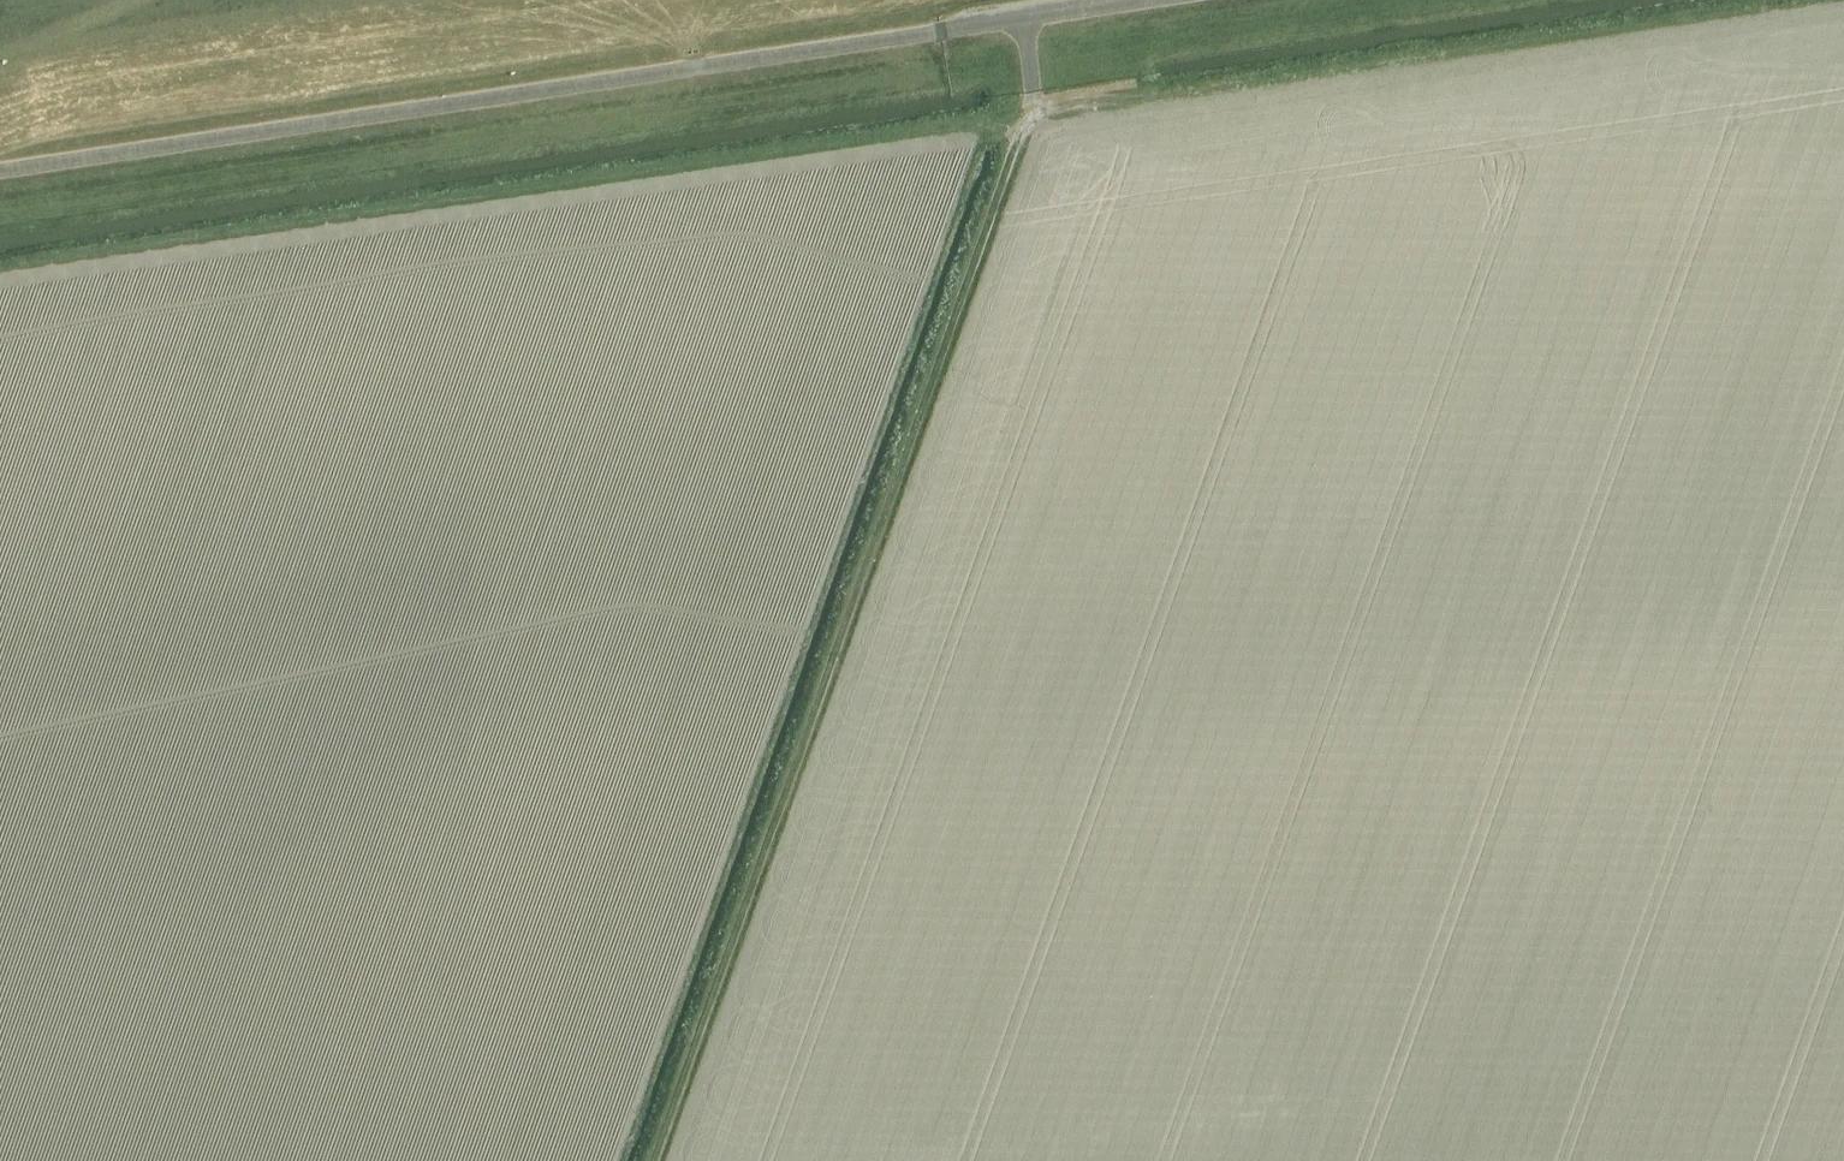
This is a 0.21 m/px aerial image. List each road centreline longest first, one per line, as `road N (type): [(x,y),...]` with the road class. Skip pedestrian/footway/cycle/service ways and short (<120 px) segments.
road 1 (track): [(645,1160),(870,521),(1026,119),(1031,72),(1022,16)]
road 2 (track): [(0,53),(113,0)]

